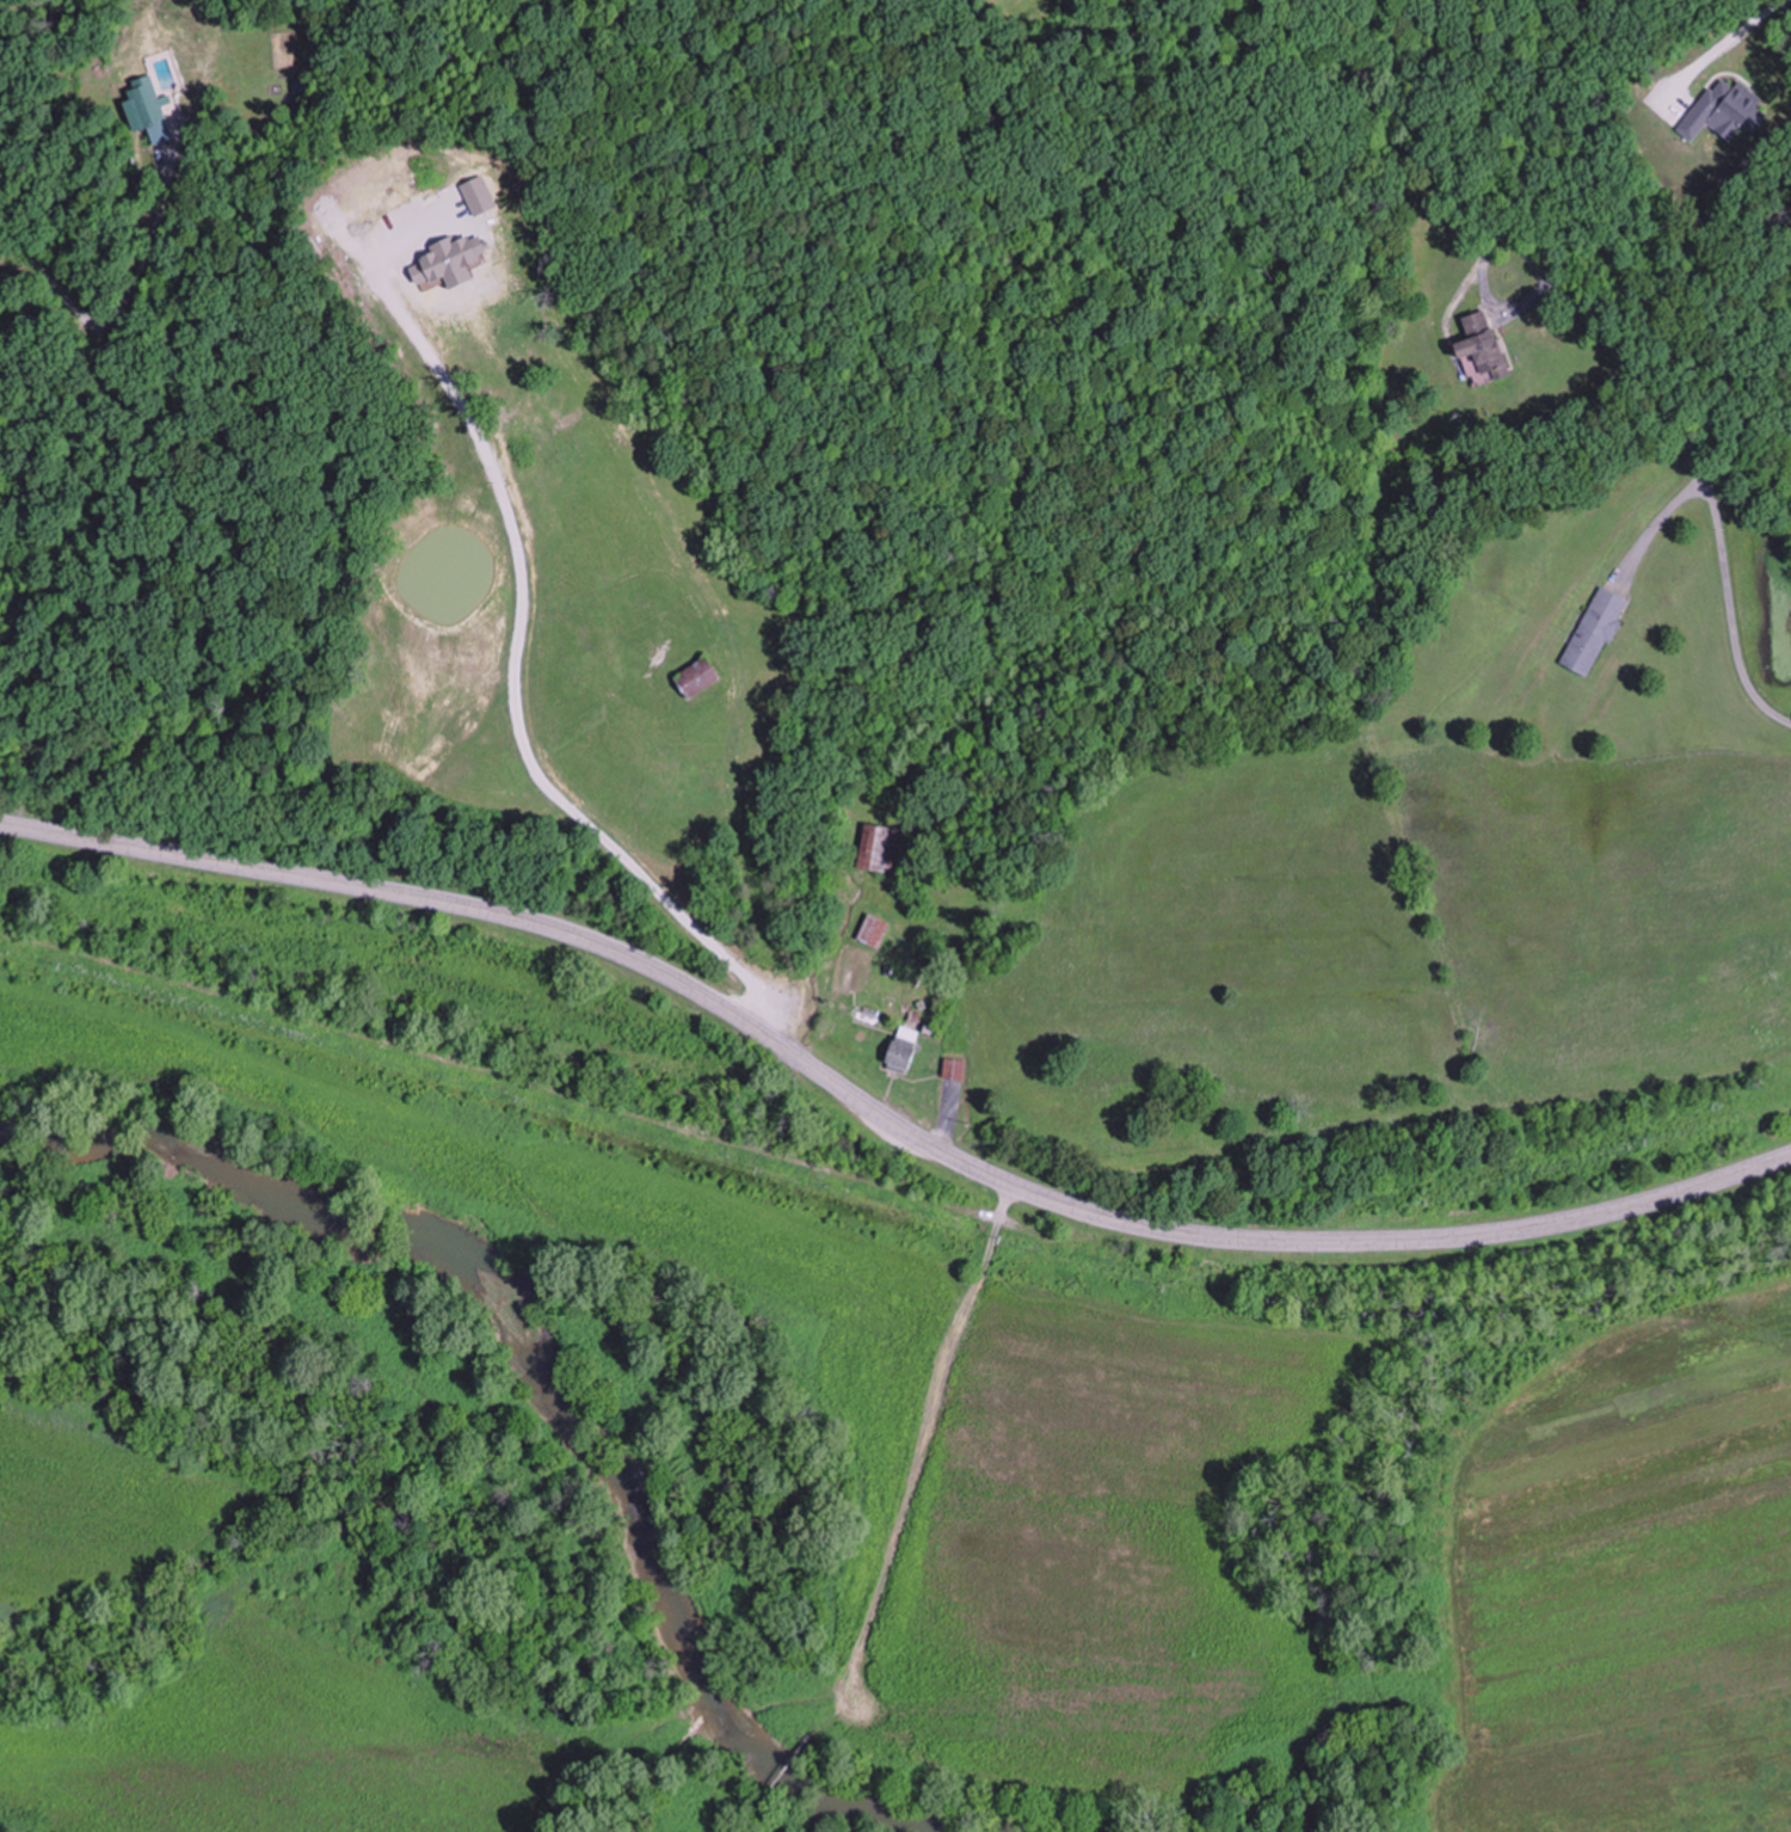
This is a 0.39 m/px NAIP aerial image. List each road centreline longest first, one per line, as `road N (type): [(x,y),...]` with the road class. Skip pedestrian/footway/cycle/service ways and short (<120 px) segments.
road 1 (primary): [(0,825),(424,899),(570,935),(704,997),(983,1173),(1070,1206),(1182,1232),(1300,1242),(1498,1232),(1672,1195),(1790,1155)]

